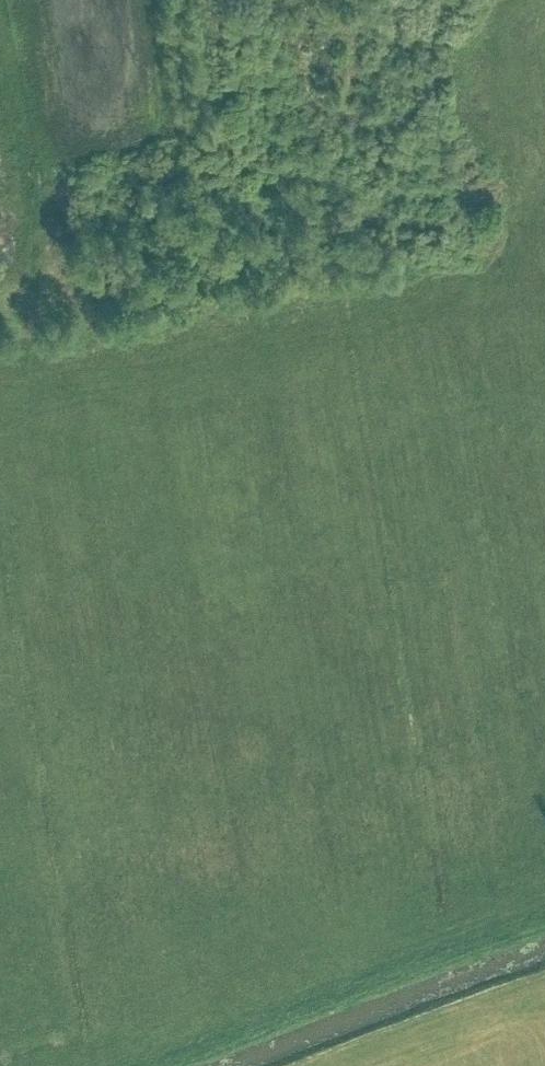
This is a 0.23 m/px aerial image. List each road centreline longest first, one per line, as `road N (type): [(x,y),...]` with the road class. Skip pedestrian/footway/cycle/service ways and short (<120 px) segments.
road 1 (track): [(544,918),(148,1065)]

